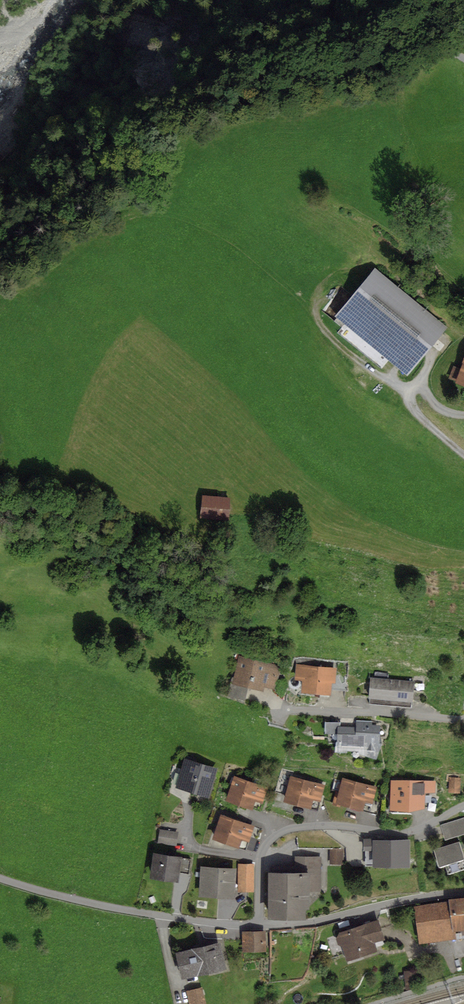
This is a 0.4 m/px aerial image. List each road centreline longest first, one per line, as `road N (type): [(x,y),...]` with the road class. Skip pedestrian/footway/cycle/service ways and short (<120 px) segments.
road 1 (primary): [(0,268),(147,204),(354,135),(463,109)]
road 2 (residential): [(260,925),(260,862),(271,838),(328,825),(406,833),(463,806)]
road 3 (residential): [(0,878),(109,907),(260,925)]
road 4 (residential): [(260,925),(463,892)]
road 5 (residential): [(463,720),(282,710)]
road 6 (track): [(463,457),(423,422),(410,392),(420,387),(444,410),(463,414)]

